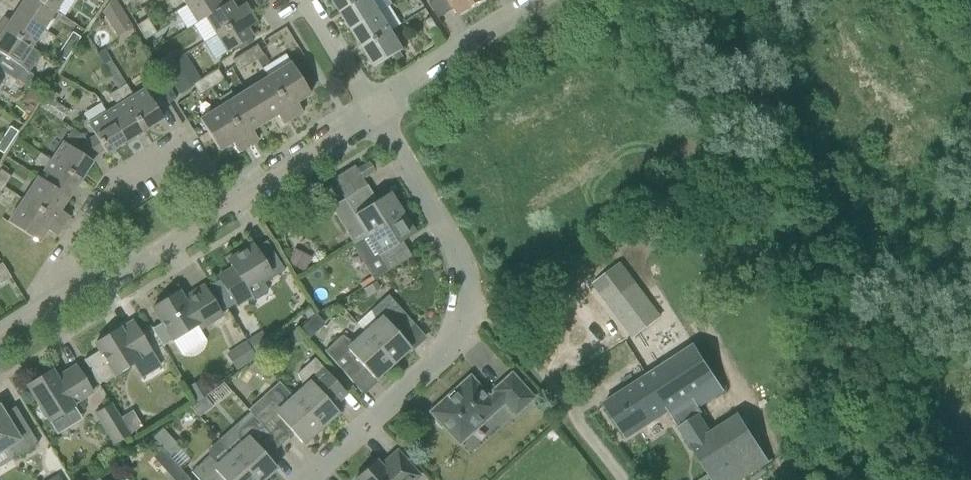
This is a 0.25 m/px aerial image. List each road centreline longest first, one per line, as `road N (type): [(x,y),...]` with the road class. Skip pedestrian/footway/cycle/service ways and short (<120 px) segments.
road 1 (residential): [(306,479),(433,366),(465,311),(466,282),(451,239),(376,112)]
road 2 (residential): [(225,211),(181,141),(108,185),(60,264),(73,287)]
road 3 (residential): [(376,112),(408,82),(539,0)]
road 4 (residential): [(225,211),(376,112)]
road 5 (residential): [(73,287),(109,265),(135,265),(225,211)]
road 6 (residential): [(376,112),(306,0)]

